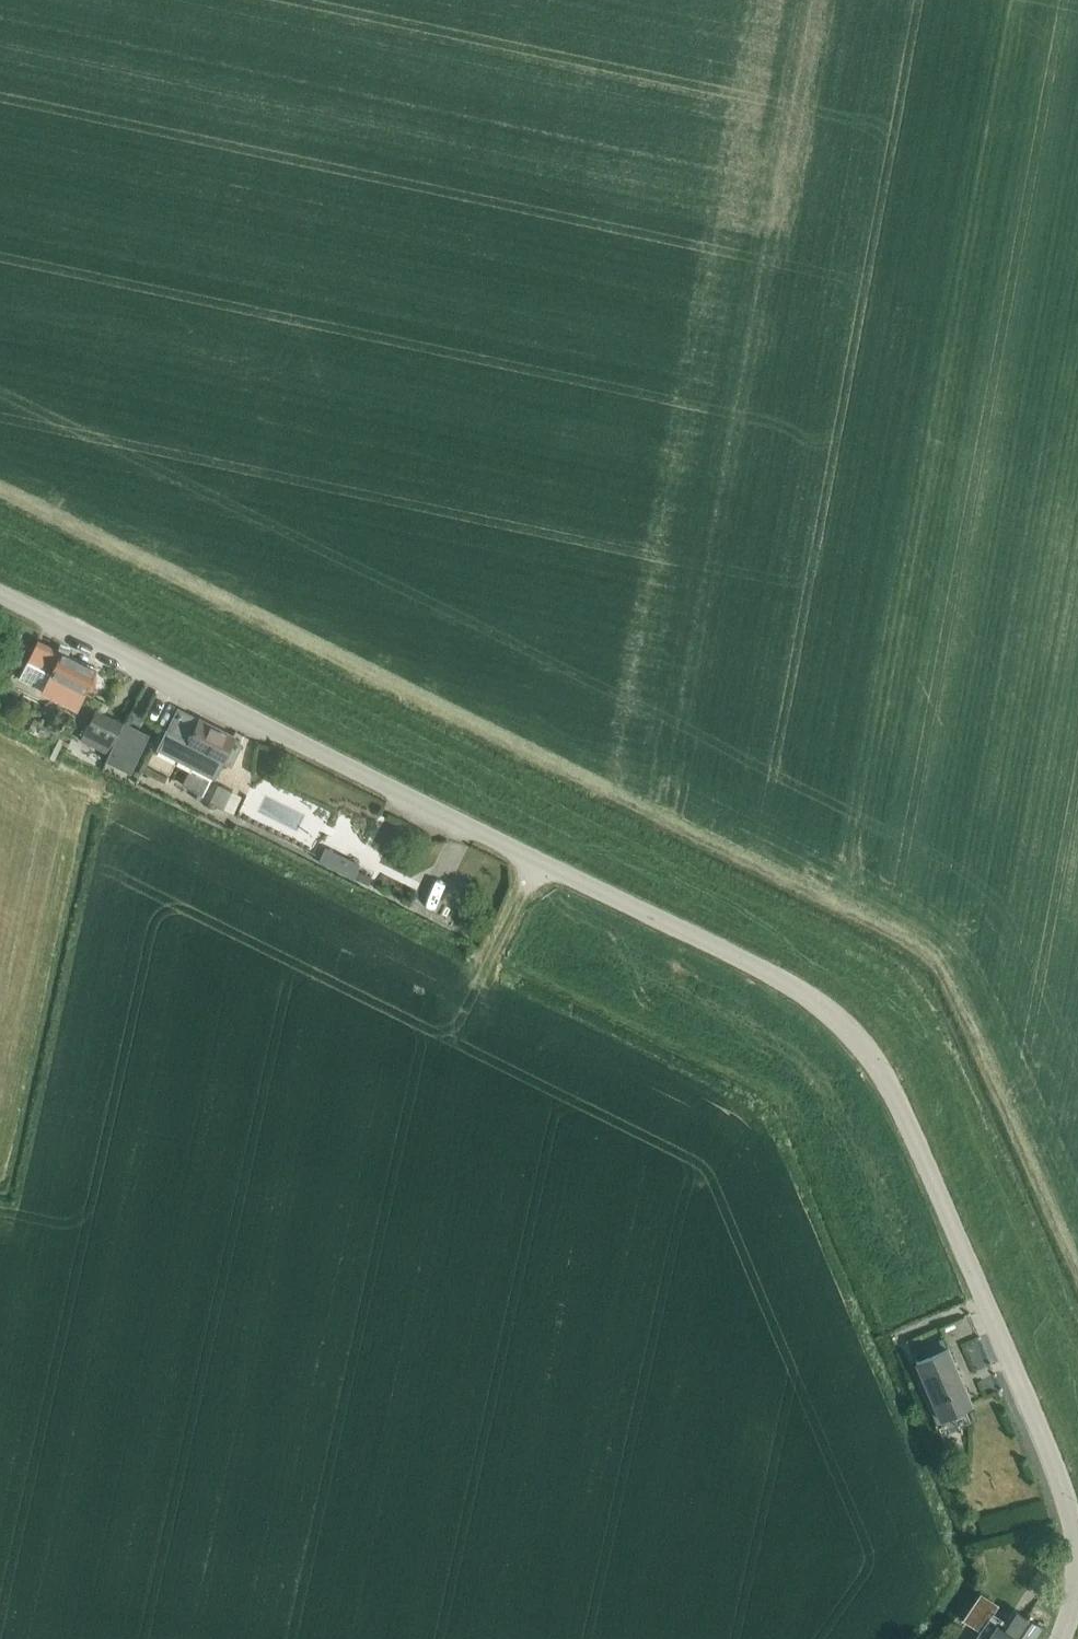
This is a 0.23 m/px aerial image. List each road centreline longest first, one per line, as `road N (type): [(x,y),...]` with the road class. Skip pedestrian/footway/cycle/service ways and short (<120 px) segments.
road 1 (unclassified): [(1062,1638),(1077,1588),(1070,1511),(906,1113),(858,1040),(794,988),(0,596)]

